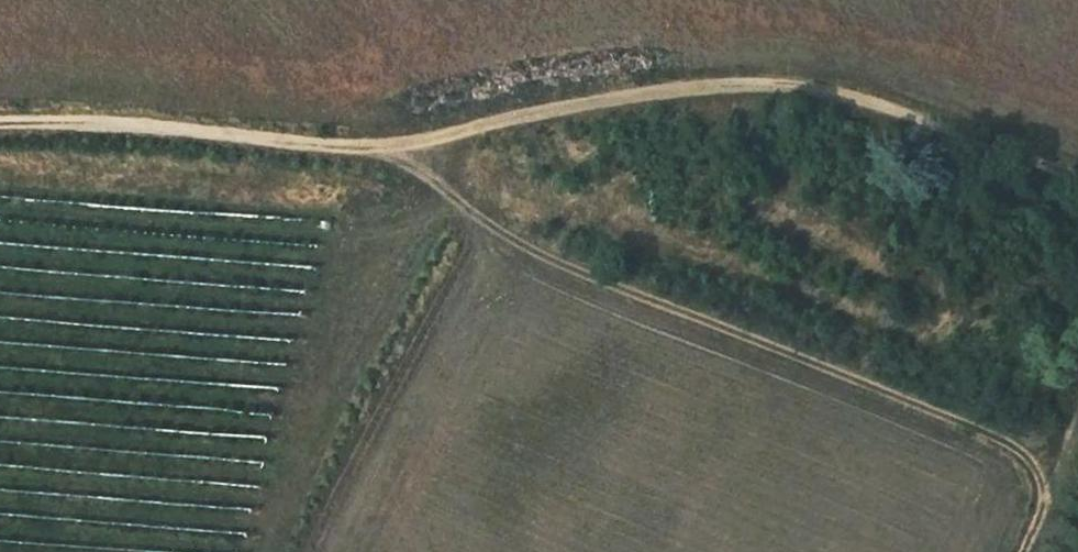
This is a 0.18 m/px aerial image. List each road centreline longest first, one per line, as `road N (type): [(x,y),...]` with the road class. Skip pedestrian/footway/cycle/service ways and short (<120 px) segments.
road 1 (track): [(0,124),(403,150),(579,108),(724,88),(843,95),(1077,192)]
road 2 (track): [(403,150),(502,234),(998,437),(1034,469),(1044,503),(1020,551)]

